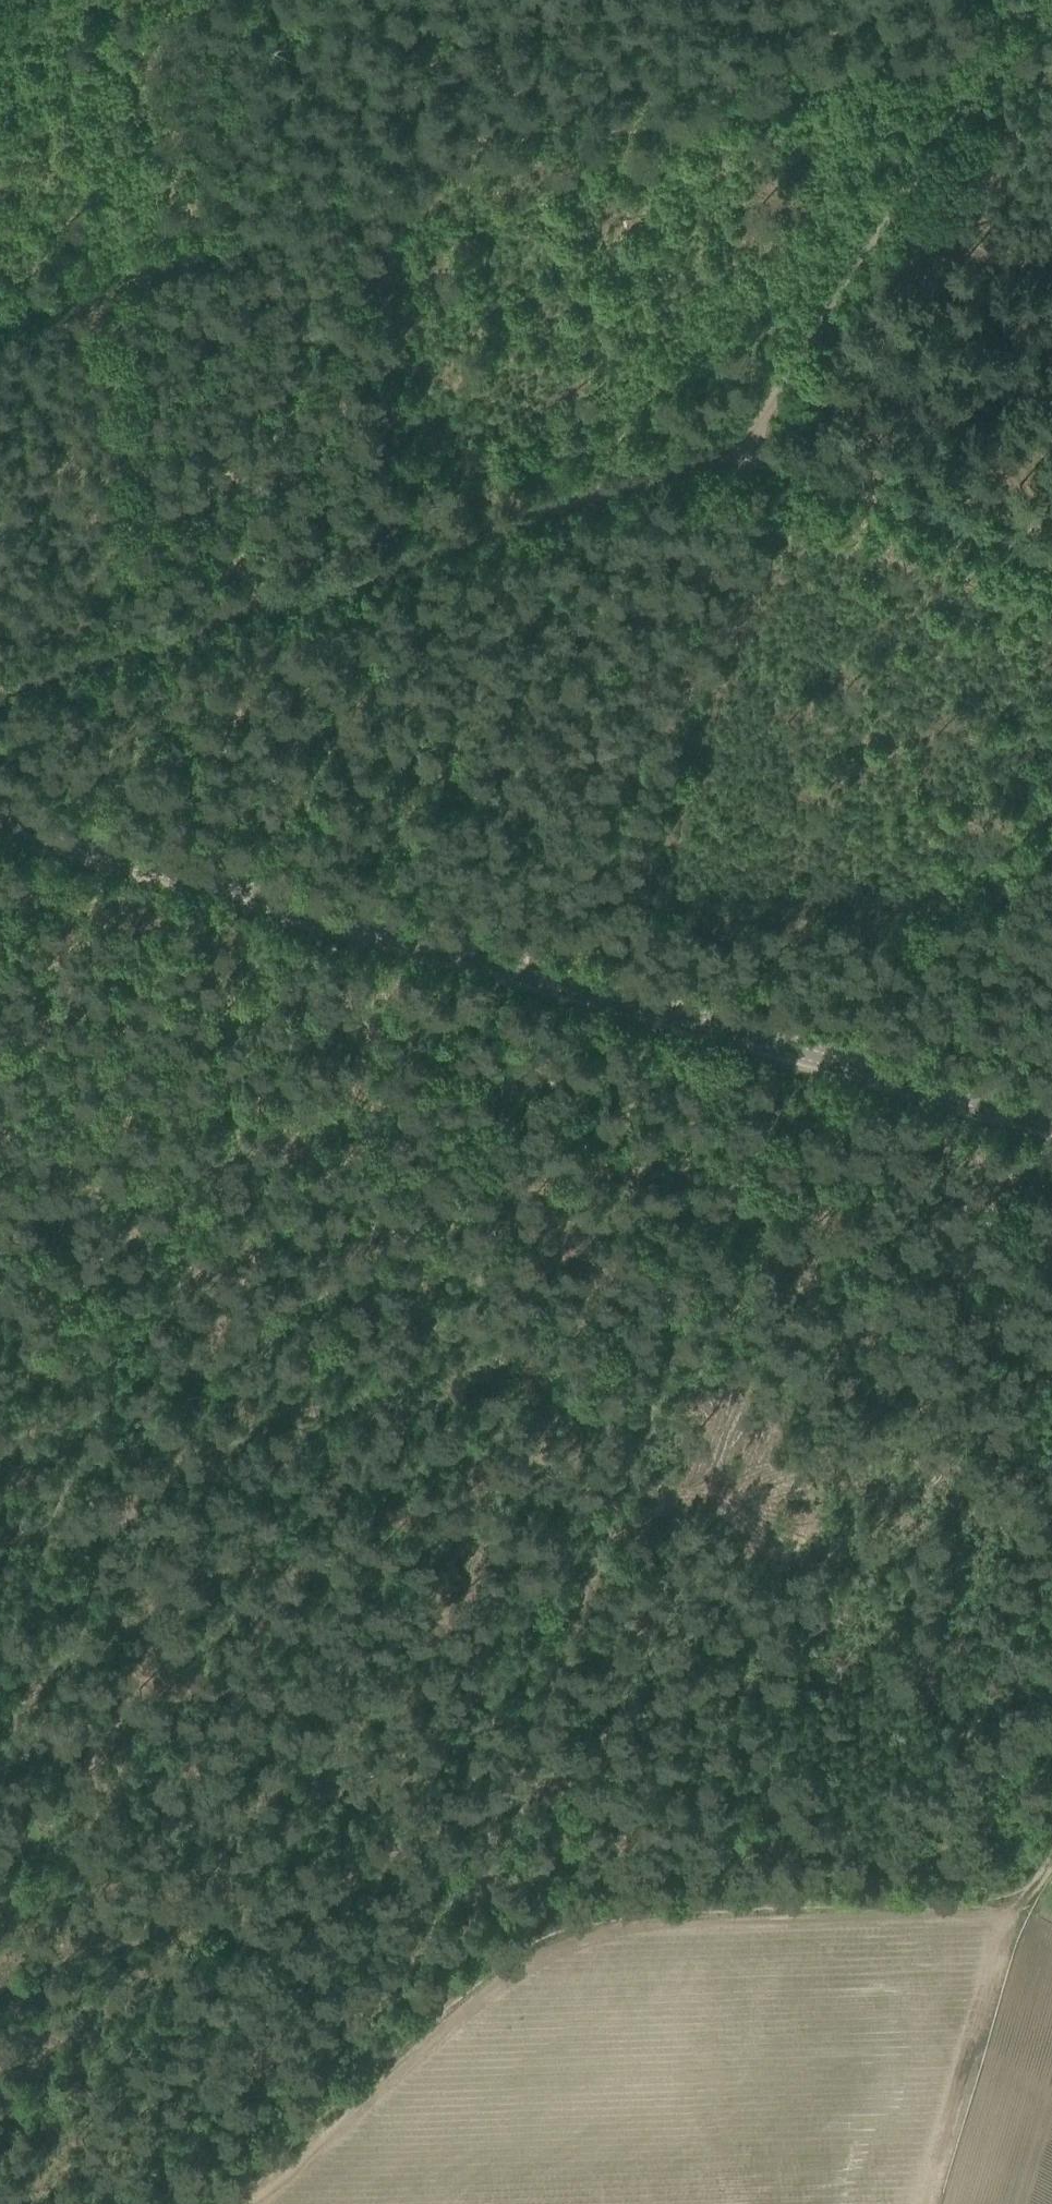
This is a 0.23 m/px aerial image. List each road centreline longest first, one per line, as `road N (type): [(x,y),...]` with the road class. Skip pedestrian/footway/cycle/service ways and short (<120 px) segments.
road 1 (tertiary): [(1051,1125),(0,828)]
road 2 (track): [(425,2023),(791,1051)]
road 3 (track): [(736,464),(632,485),(0,695)]
road 4 (track): [(736,464),(1026,0)]
road 5 (track): [(1051,565),(843,489),(736,464)]

